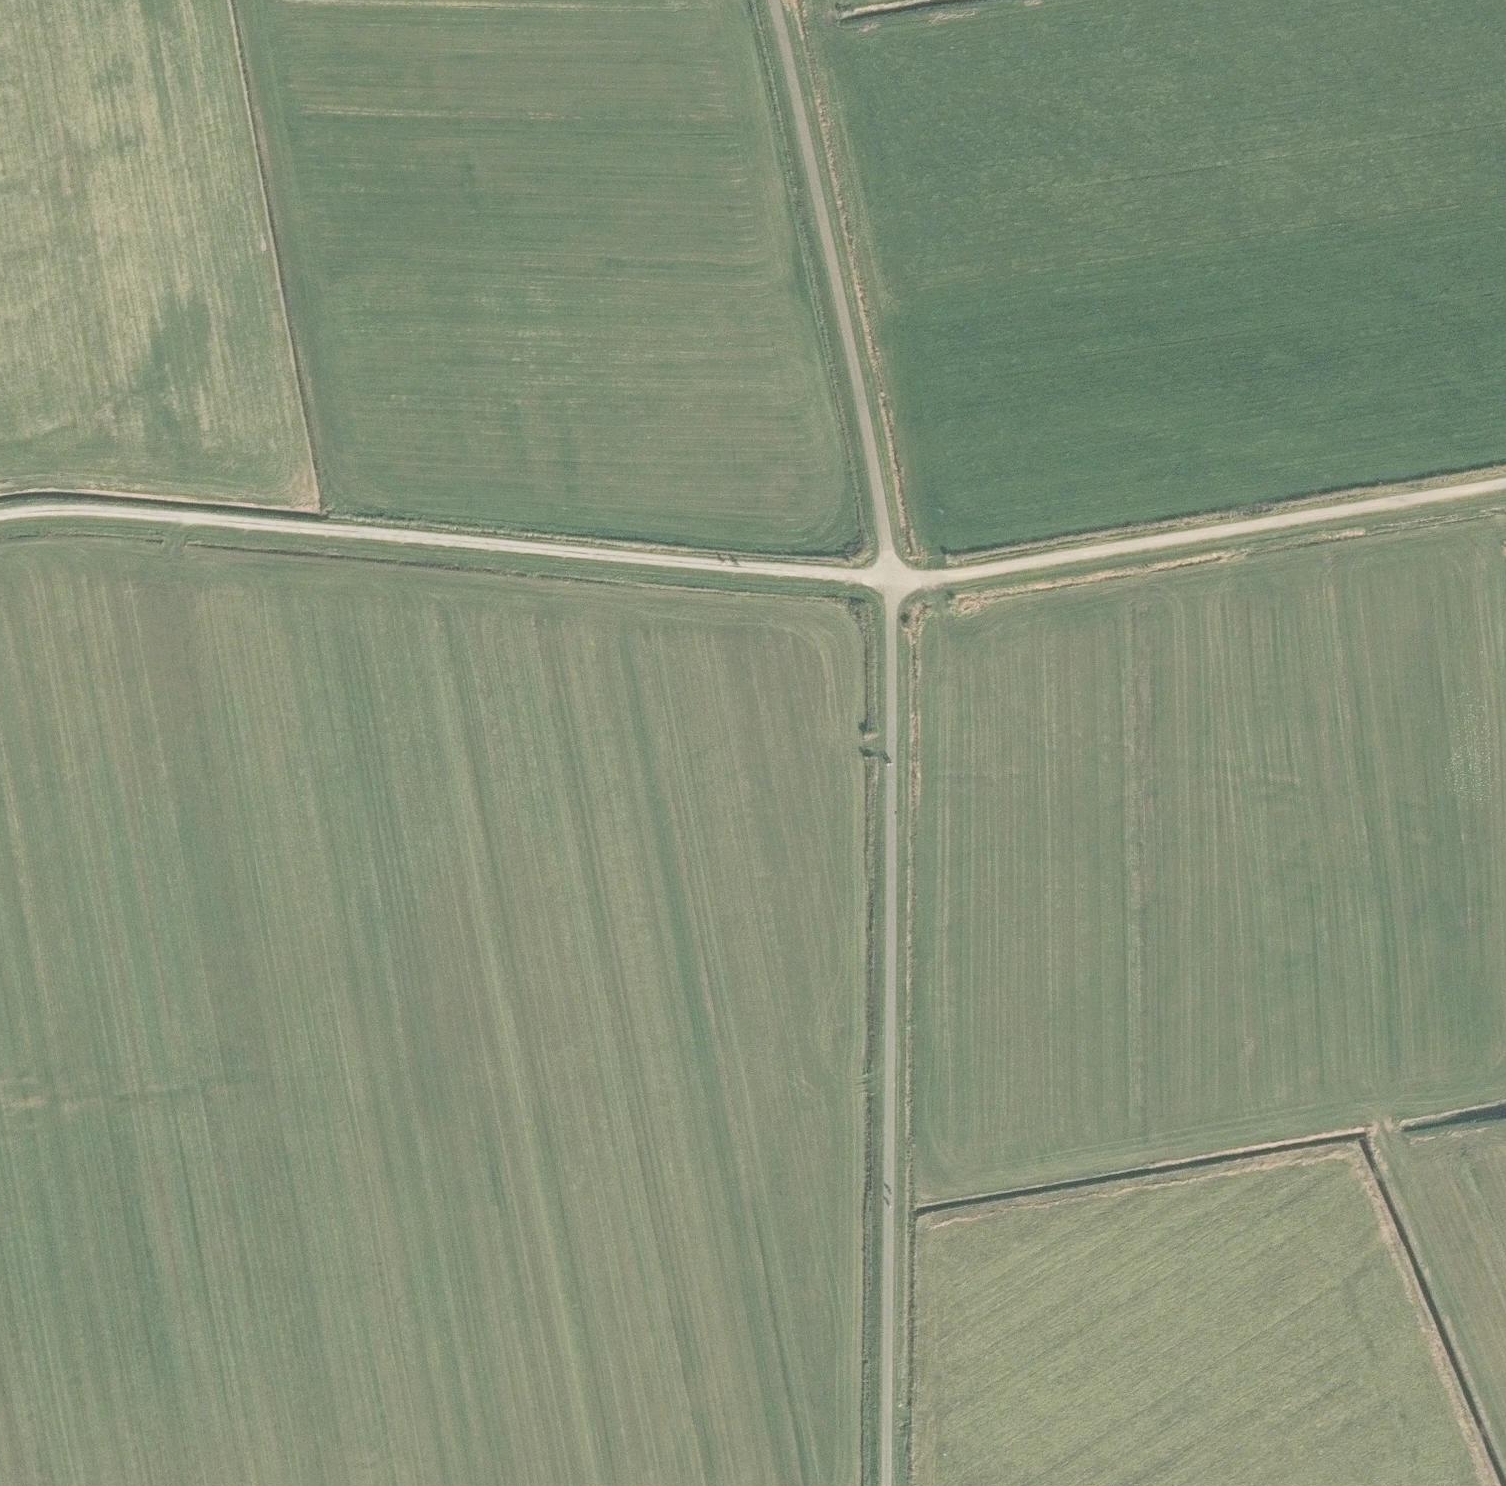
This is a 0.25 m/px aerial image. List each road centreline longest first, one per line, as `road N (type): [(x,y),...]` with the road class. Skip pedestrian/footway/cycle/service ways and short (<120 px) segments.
road 1 (unclassified): [(887,1485),(891,575),(775,0)]

